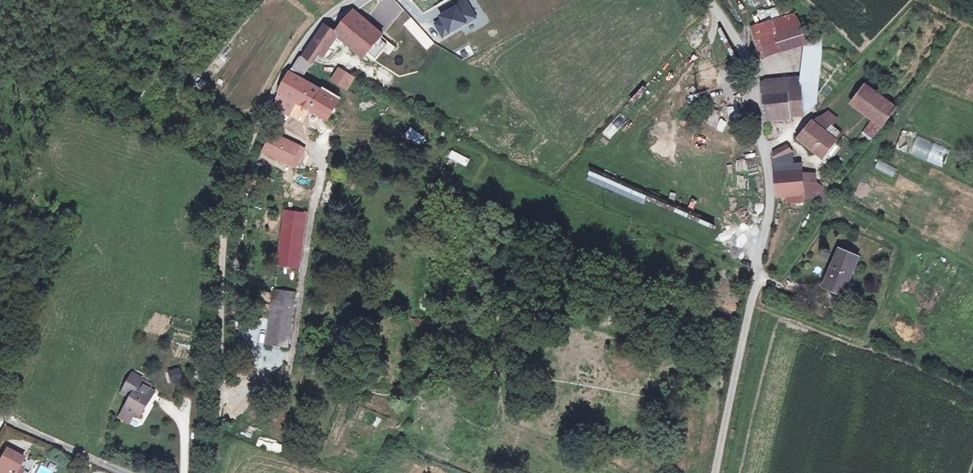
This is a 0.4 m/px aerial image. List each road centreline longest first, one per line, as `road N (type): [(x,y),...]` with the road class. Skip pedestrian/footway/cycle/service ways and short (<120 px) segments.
road 1 (unclassified): [(359,0),(306,36),(235,195),(208,472)]
road 2 (unclassified): [(710,0),(741,49),(769,182),(757,283),(715,472)]
road 3 (residential): [(124,472),(0,416)]

